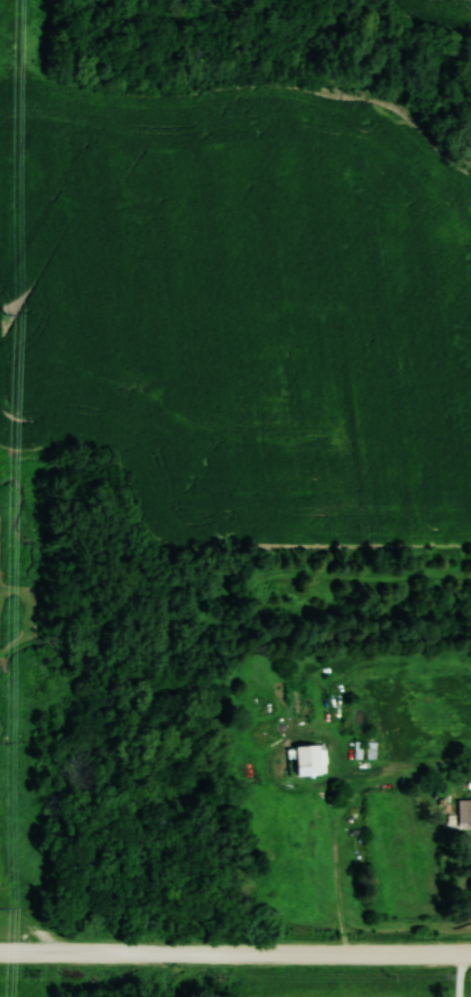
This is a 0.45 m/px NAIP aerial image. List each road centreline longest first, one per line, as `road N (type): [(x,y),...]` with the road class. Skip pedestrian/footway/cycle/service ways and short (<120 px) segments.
road 1 (residential): [(470,955),(0,954)]

